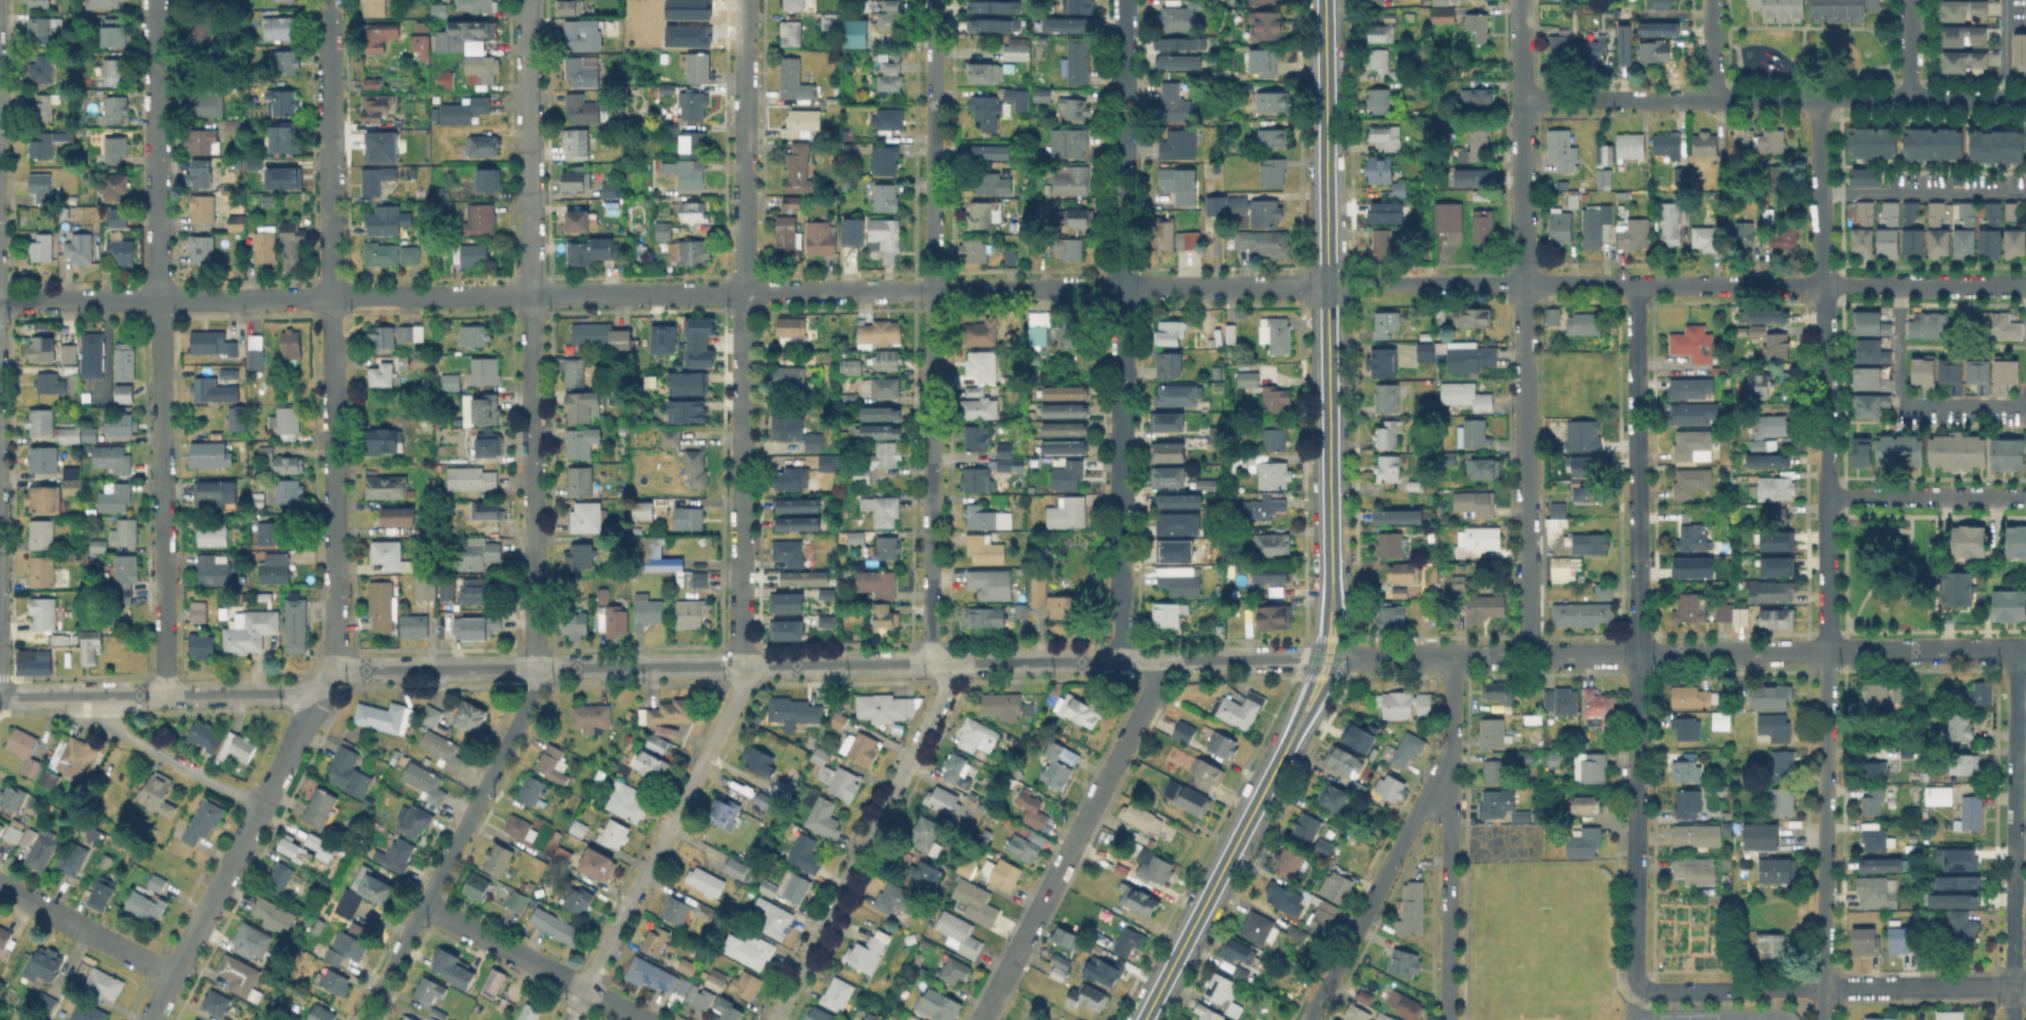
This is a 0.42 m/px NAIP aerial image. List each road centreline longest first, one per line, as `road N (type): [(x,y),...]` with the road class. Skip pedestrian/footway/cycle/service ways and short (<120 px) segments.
road 1 (residential): [(1329,285),(0,301)]
road 2 (residential): [(569,1019),(740,692),(746,0)]
road 3 (residential): [(364,1019),(535,685),(528,0)]
road 4 (residential): [(1320,658),(332,670)]
road 5 (residential): [(1823,1019),(1828,651),(1818,99)]
road 6 (residential): [(1638,984),(1635,283)]
road 7 (residential): [(166,694),(157,0)]
road 8 (residential): [(2025,648),(1336,658)]
road 9 (residential): [(332,670),(328,0)]
road 10 (residential): [(939,665),(931,646),(935,0)]
road 11 (residential): [(1121,661),(1123,0)]
road 12 (residential): [(1529,655),(1522,0)]
road 13 (tertiary): [(1332,580),(1325,0)]
road 14 (residential): [(982,1019),(1153,695),(1163,660)]
road 15 (residential): [(775,1019),(947,690),(939,665)]
road 16 (residential): [(2025,985),(1638,984)]
road 17 (residential): [(2013,1019),(2019,648)]
road 18 (residential): [(1448,1019),(1452,657)]
road 19 (residential): [(317,698),(0,696)]
road 20 (tertiary): [(1145,1019),(1286,747)]
road 21 (residential): [(1310,1019),(1419,811),(1434,792),(1451,787)]
road 22 (residential): [(643,1019),(424,906)]
road 23 (residential): [(150,1019),(261,806)]
road 24 (residential): [(2025,100),(1818,99)]
road 25 (residential): [(261,806),(108,723),(93,695)]
road 26 (residential): [(1825,284),(2025,286)]
road 27 (residential): [(2025,497),(1826,496)]
road 28 (residential): [(1525,283),(1329,285)]
road 29 (residential): [(173,975),(0,884)]
road 30 (tertiary): [(1286,747),(1336,658),(1332,580)]
road 31 (tertiary): [(1332,580),(1320,658),(1286,747)]
road 32 (residential): [(1680,99),(1523,99)]
road 33 (residential): [(1680,283),(1525,283)]
road 34 (residential): [(1825,284),(1680,283)]
road 35 (residential): [(1818,99),(1680,99)]
road 36 (residential): [(261,806),(317,698)]

